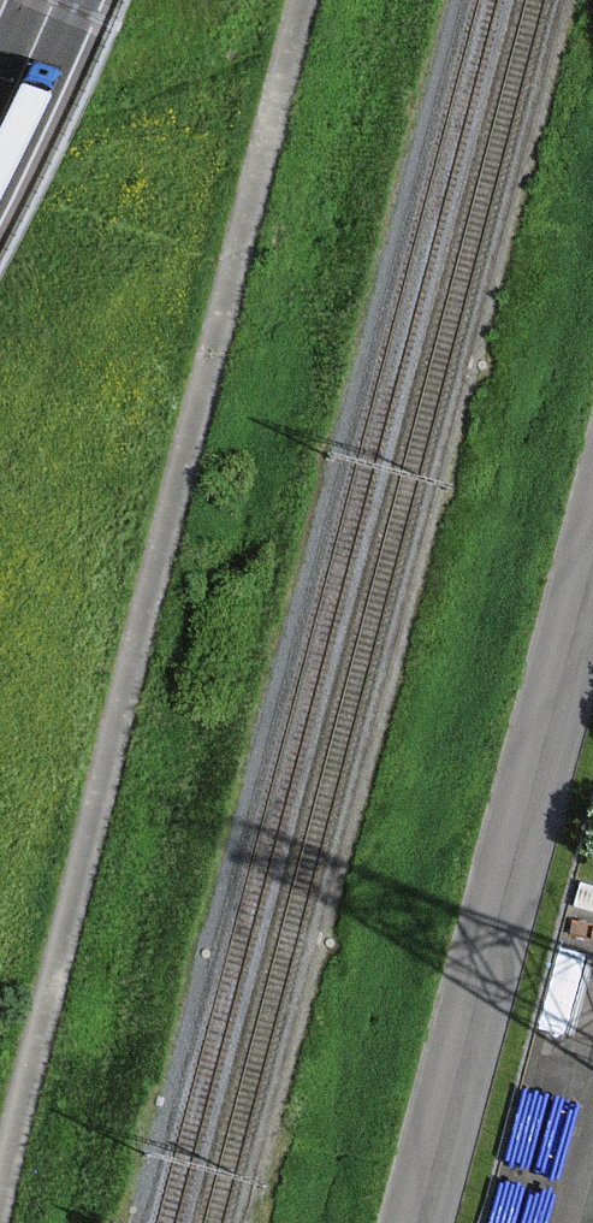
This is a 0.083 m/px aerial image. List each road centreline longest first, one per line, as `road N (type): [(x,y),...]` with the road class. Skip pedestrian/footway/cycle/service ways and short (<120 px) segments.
road 1 (track): [(0,1188),(307,0)]
road 2 (unclassified): [(422,1222),(592,577)]
road 3 (secondary): [(0,117),(55,0)]

